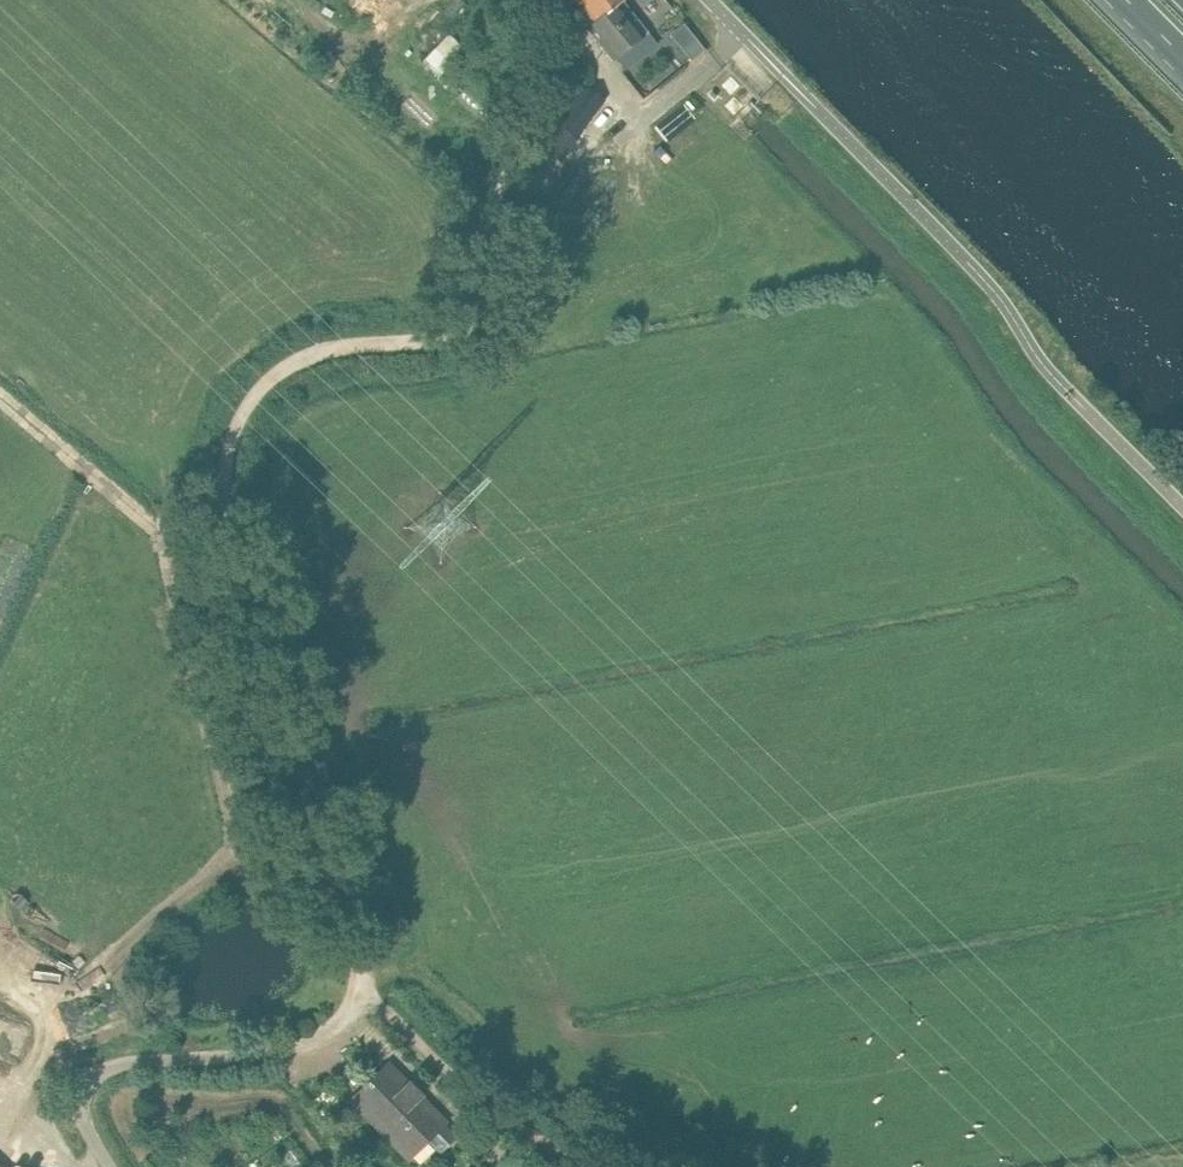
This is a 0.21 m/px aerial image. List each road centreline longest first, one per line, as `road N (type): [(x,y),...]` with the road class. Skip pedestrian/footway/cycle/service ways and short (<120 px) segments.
road 1 (track): [(539,0),(553,34),(490,189),(485,285),(402,329),(290,358),(234,435),(214,536),(249,713),(356,953),(397,1012),(457,1070),(597,1162)]
road 2 (unclassified): [(745,36),(919,212),(1062,383),(1182,505)]
road 3 (unclassified): [(108,1166),(77,1096),(80,1075),(100,1059),(267,1043),(337,1005),(356,953)]

